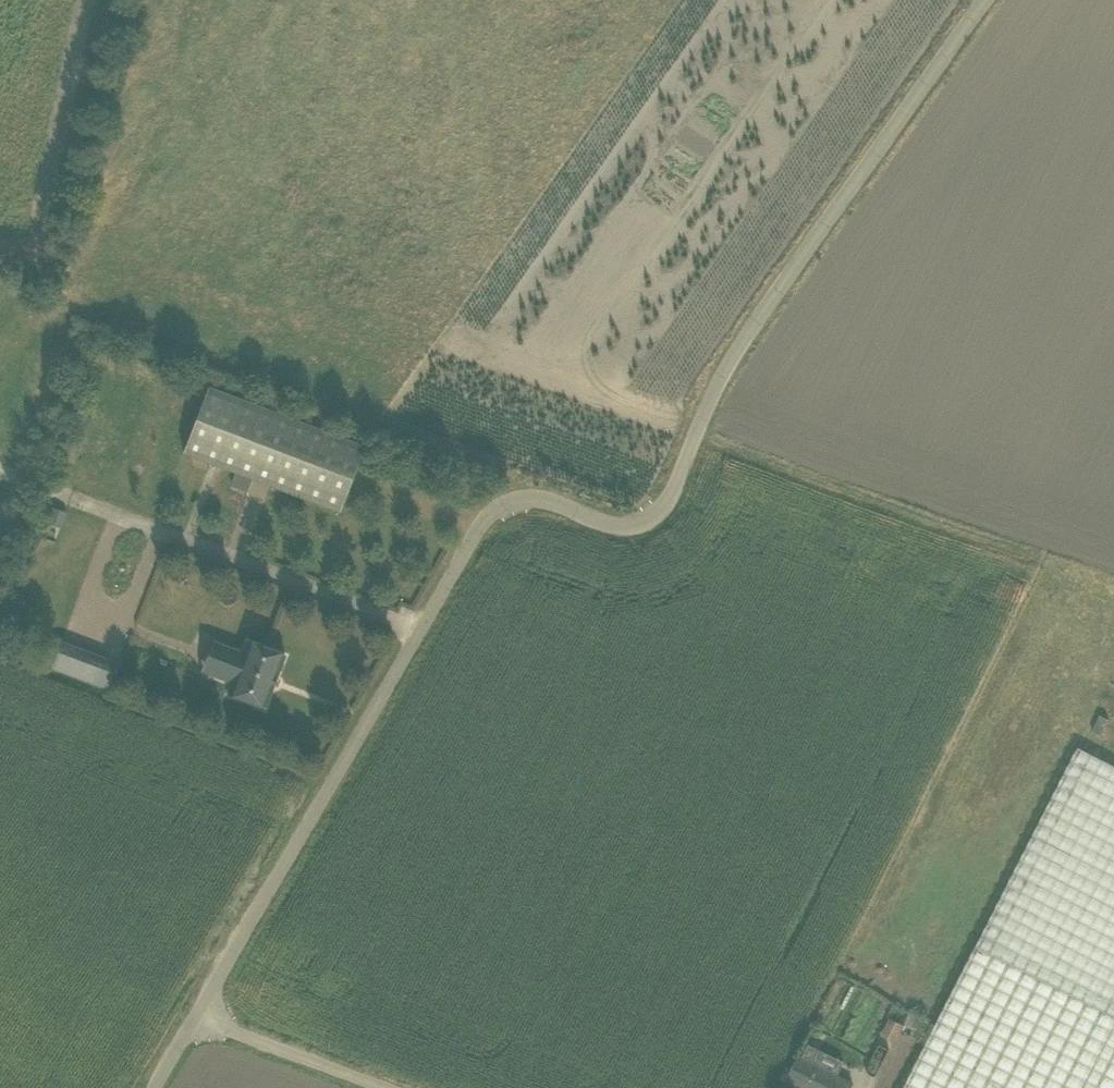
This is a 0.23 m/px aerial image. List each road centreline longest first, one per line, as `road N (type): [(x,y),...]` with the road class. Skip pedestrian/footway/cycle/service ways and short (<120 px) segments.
road 1 (unclassified): [(200,1018),(475,506),(505,481),(547,486),(608,514),(642,514),(666,485),(702,397),(977,0)]
road 2 (unclassified): [(378,1087),(200,1018)]

